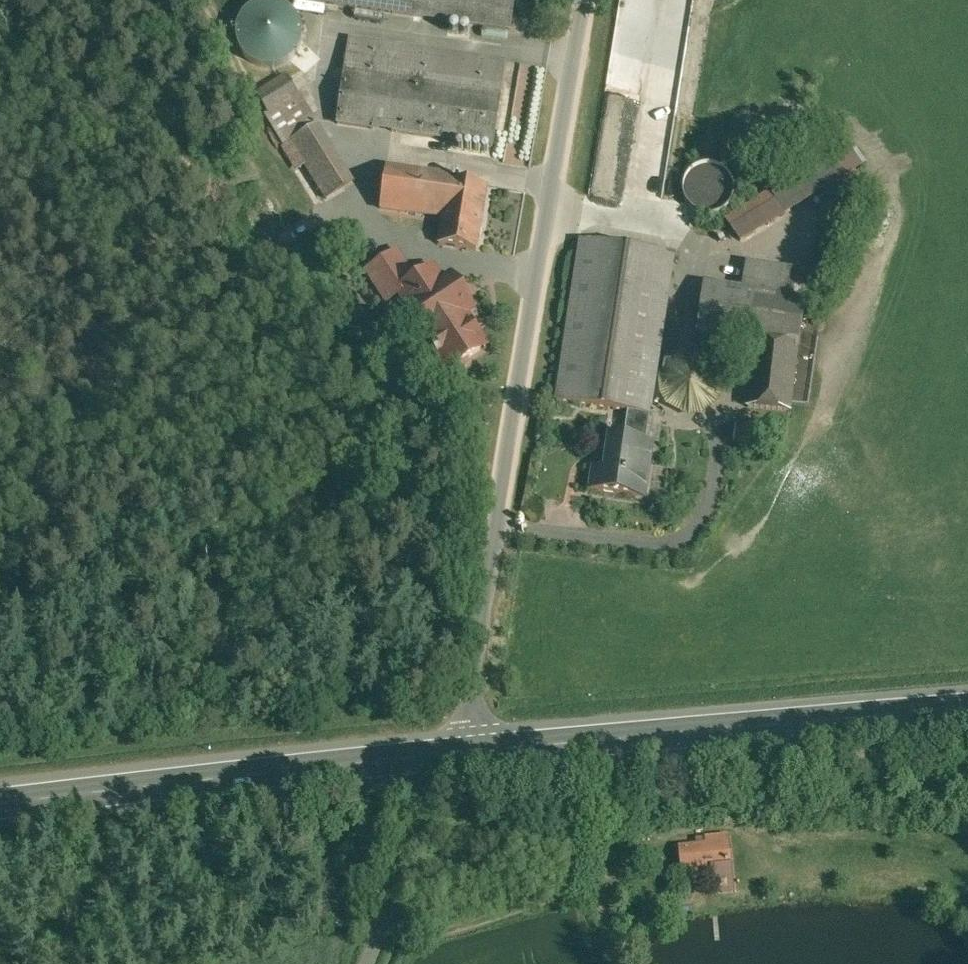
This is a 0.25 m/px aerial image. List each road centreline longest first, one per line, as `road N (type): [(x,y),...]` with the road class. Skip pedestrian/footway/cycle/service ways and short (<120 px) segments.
road 1 (unclassified): [(457,752),(582,0)]
road 2 (secondary): [(457,752),(967,710)]
road 3 (secondary): [(0,801),(457,752)]
road 4 (unclassified): [(373,963),(457,752)]

